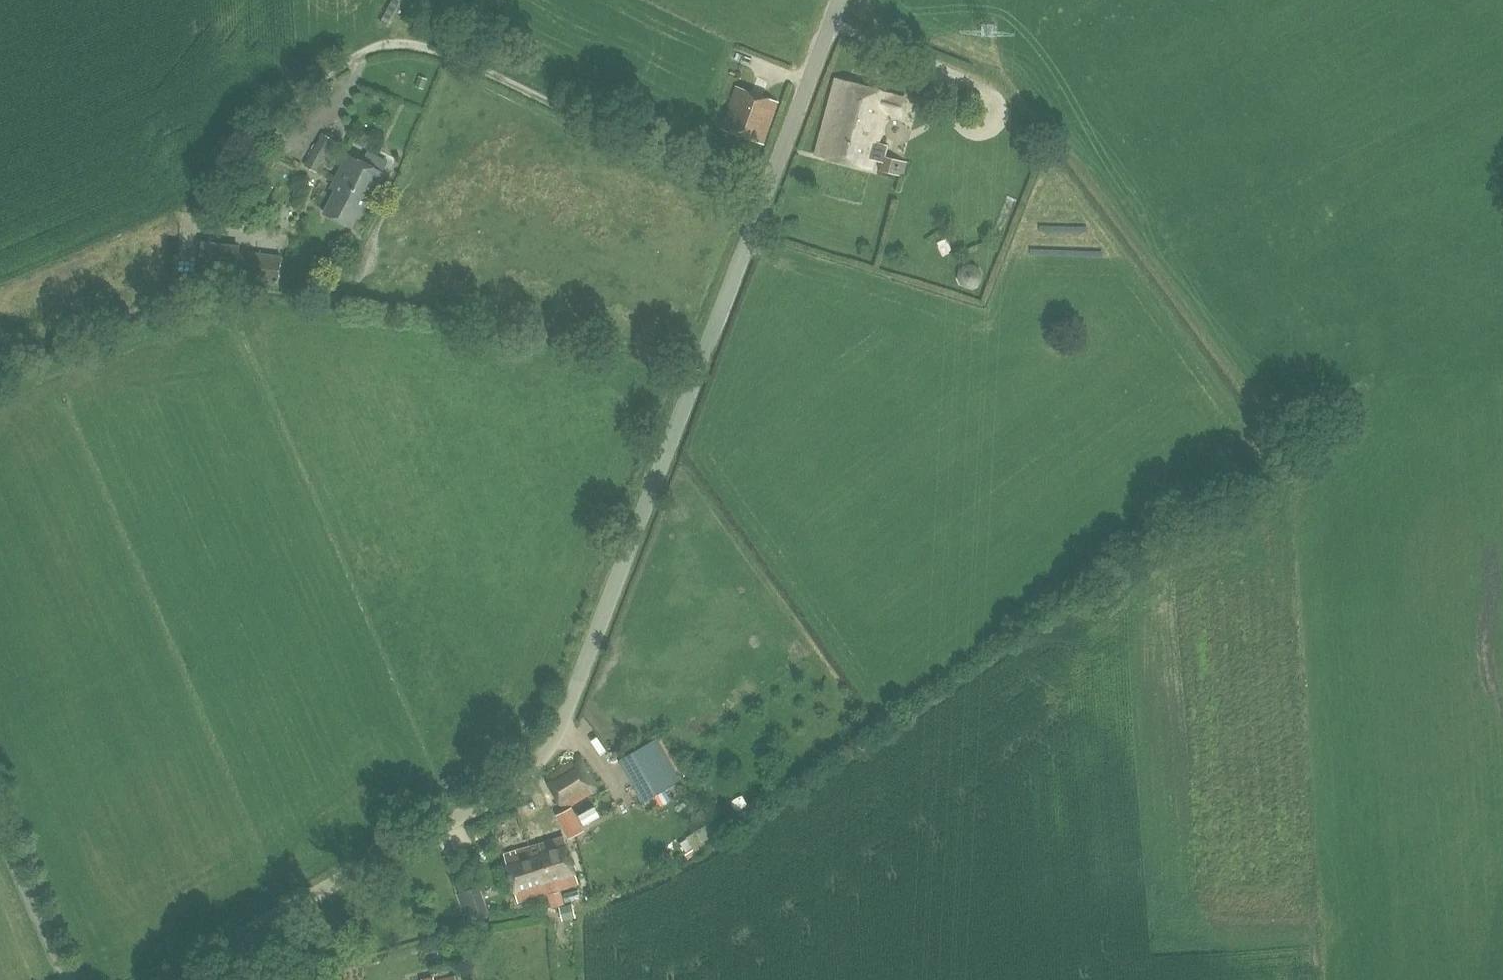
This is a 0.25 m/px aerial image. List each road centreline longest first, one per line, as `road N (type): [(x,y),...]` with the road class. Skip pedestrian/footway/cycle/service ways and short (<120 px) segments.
road 1 (unclassified): [(174,979),(502,798),(539,763),(567,714),(839,0)]

